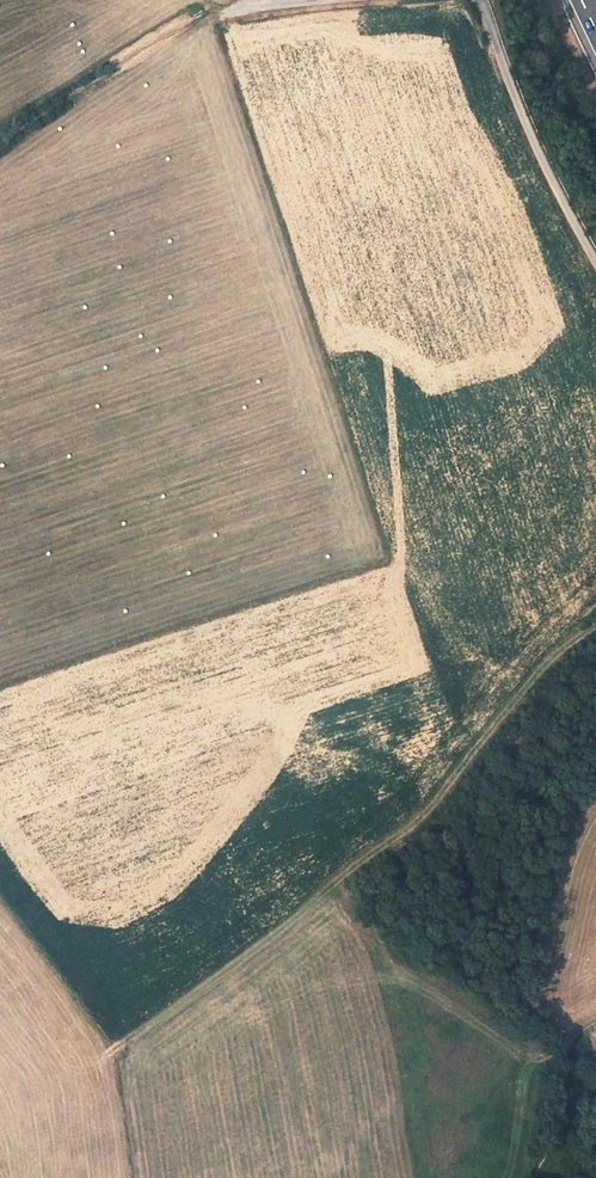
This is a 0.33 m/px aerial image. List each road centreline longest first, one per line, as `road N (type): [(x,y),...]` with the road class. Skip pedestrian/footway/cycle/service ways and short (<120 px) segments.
road 1 (track): [(595,623),(572,633),(423,813),(259,943),(128,1030),(97,1016),(0,894)]
road 2 (unclassified): [(481,0),(524,121),(595,264)]

